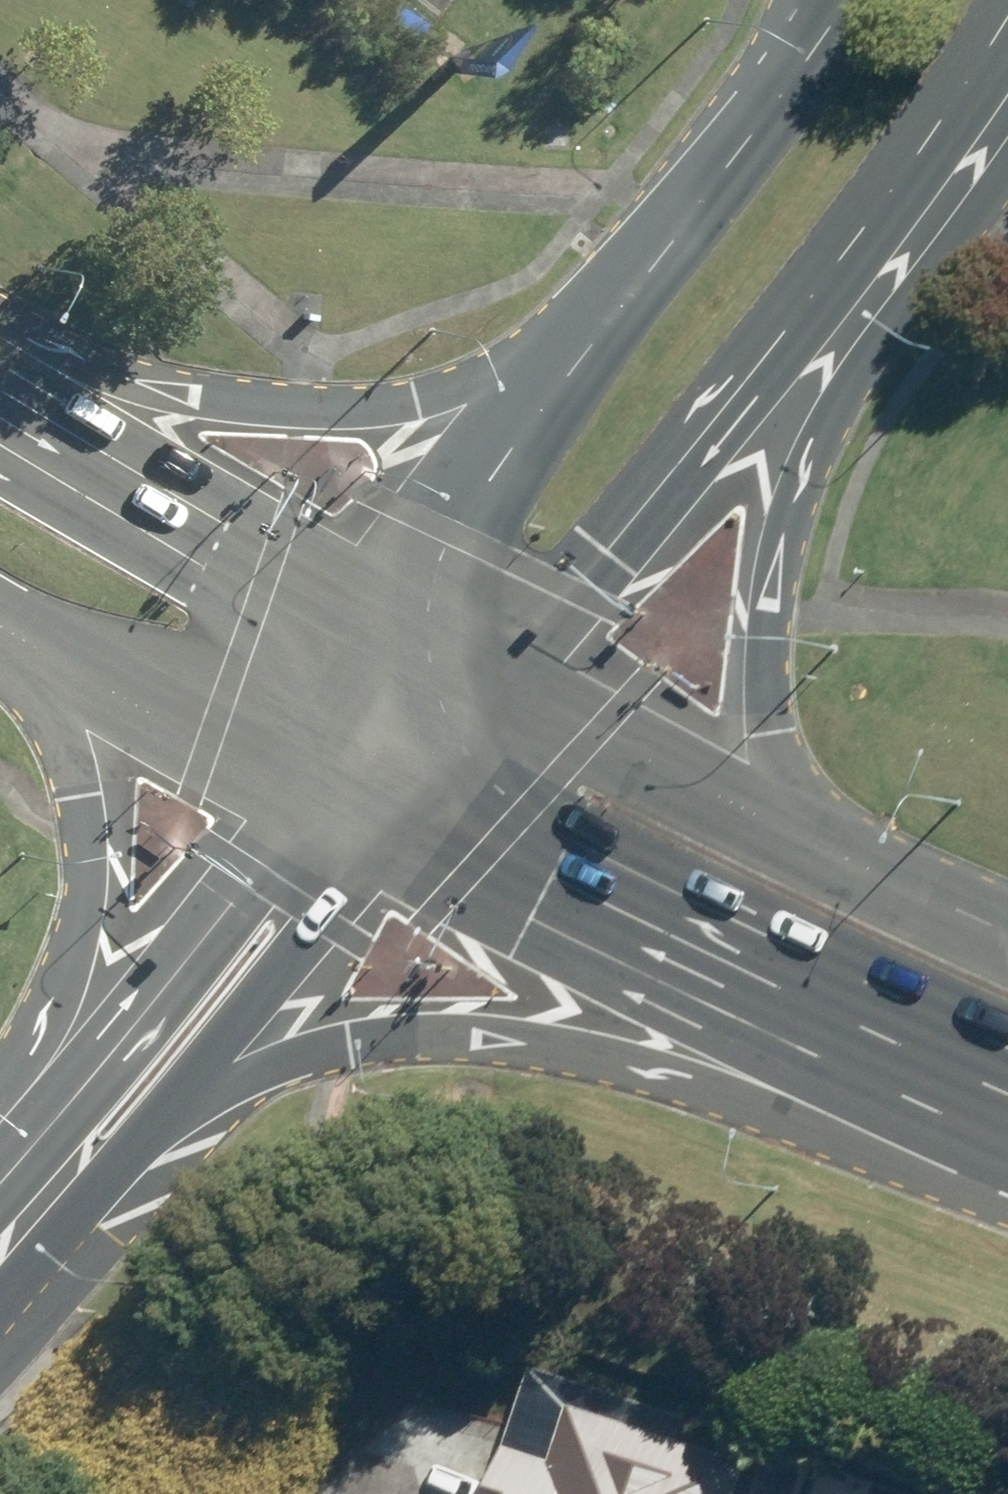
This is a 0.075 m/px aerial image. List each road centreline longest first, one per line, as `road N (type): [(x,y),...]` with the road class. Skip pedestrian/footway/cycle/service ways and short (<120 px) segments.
road 1 (secondary): [(1007,15),(811,298),(518,677)]
road 2 (primary): [(1007,154),(863,371),(777,609),(766,692),(780,819)]
road 3 (primary): [(846,1025),(358,1046),(177,1105)]
road 4 (primary): [(0,383),(302,407),(411,395),(596,338)]
road 5 (primary): [(32,1136),(83,869),(42,639)]
road 6 (primary): [(846,1025),(401,811)]
road 7 (secondary): [(32,1136),(92,1065),(302,762)]
road 8 (primary): [(0,391),(112,466),(400,615)]
road 9 (secondary): [(596,338),(836,0)]
road 10 (secondary): [(401,811),(177,1105)]
road 11 (secondary): [(400,615),(596,338)]
road 12 (primary): [(518,677),(780,819)]
road 13 (primary): [(302,762),(42,639)]
road 14 (primary): [(780,819),(1007,936)]
road 15 (secondary): [(177,1105),(0,1263)]
road 16 (secondary): [(518,677),(401,811)]
road 17 (primary): [(1007,1098),(846,1025)]
road 18 (secondary): [(302,762),(400,615)]
road 19 (primary): [(400,615),(518,677)]

